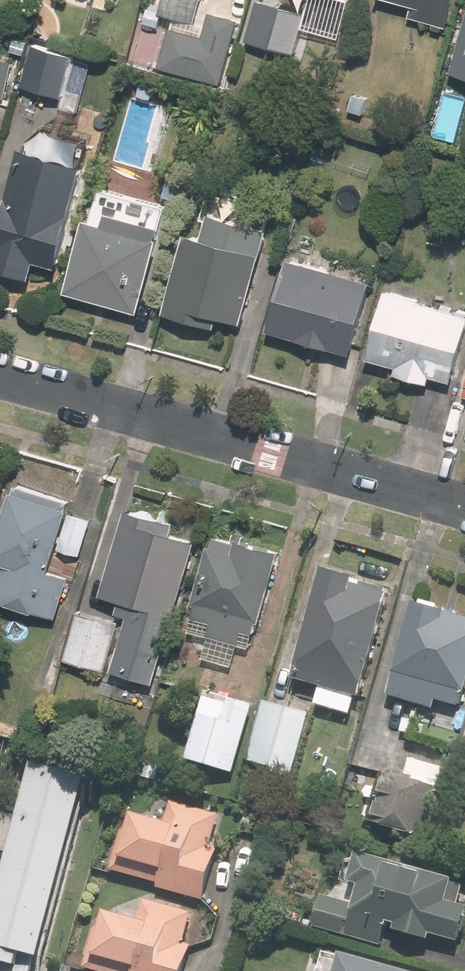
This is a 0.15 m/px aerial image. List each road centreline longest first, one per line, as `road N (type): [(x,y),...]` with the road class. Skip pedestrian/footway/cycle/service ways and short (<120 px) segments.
road 1 (residential): [(464,508),(0,376)]

